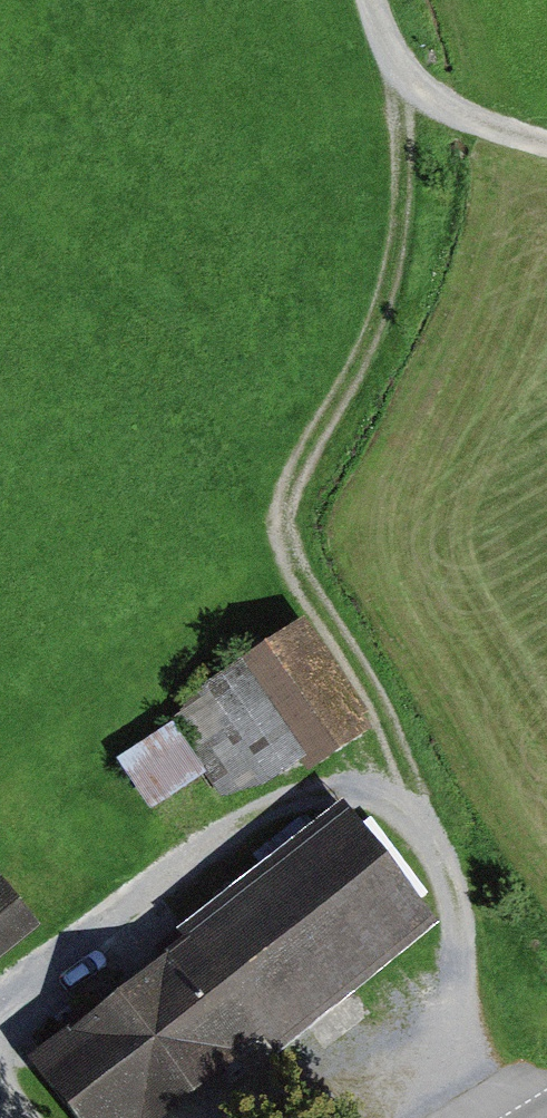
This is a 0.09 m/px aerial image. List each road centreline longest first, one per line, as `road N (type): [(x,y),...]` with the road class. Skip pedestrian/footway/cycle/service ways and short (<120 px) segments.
road 1 (track): [(489,1117),(441,1038),(465,892),(448,840),(305,585),(290,543),(289,498),(357,380),(406,262),(416,198),(410,97),(399,66)]
road 2 (track): [(33,1117),(14,1082),(11,1041),(24,1014),(83,952),(259,822),(403,759)]
road 3 (track): [(375,0),(399,66),(422,93),(459,116),(546,143)]

